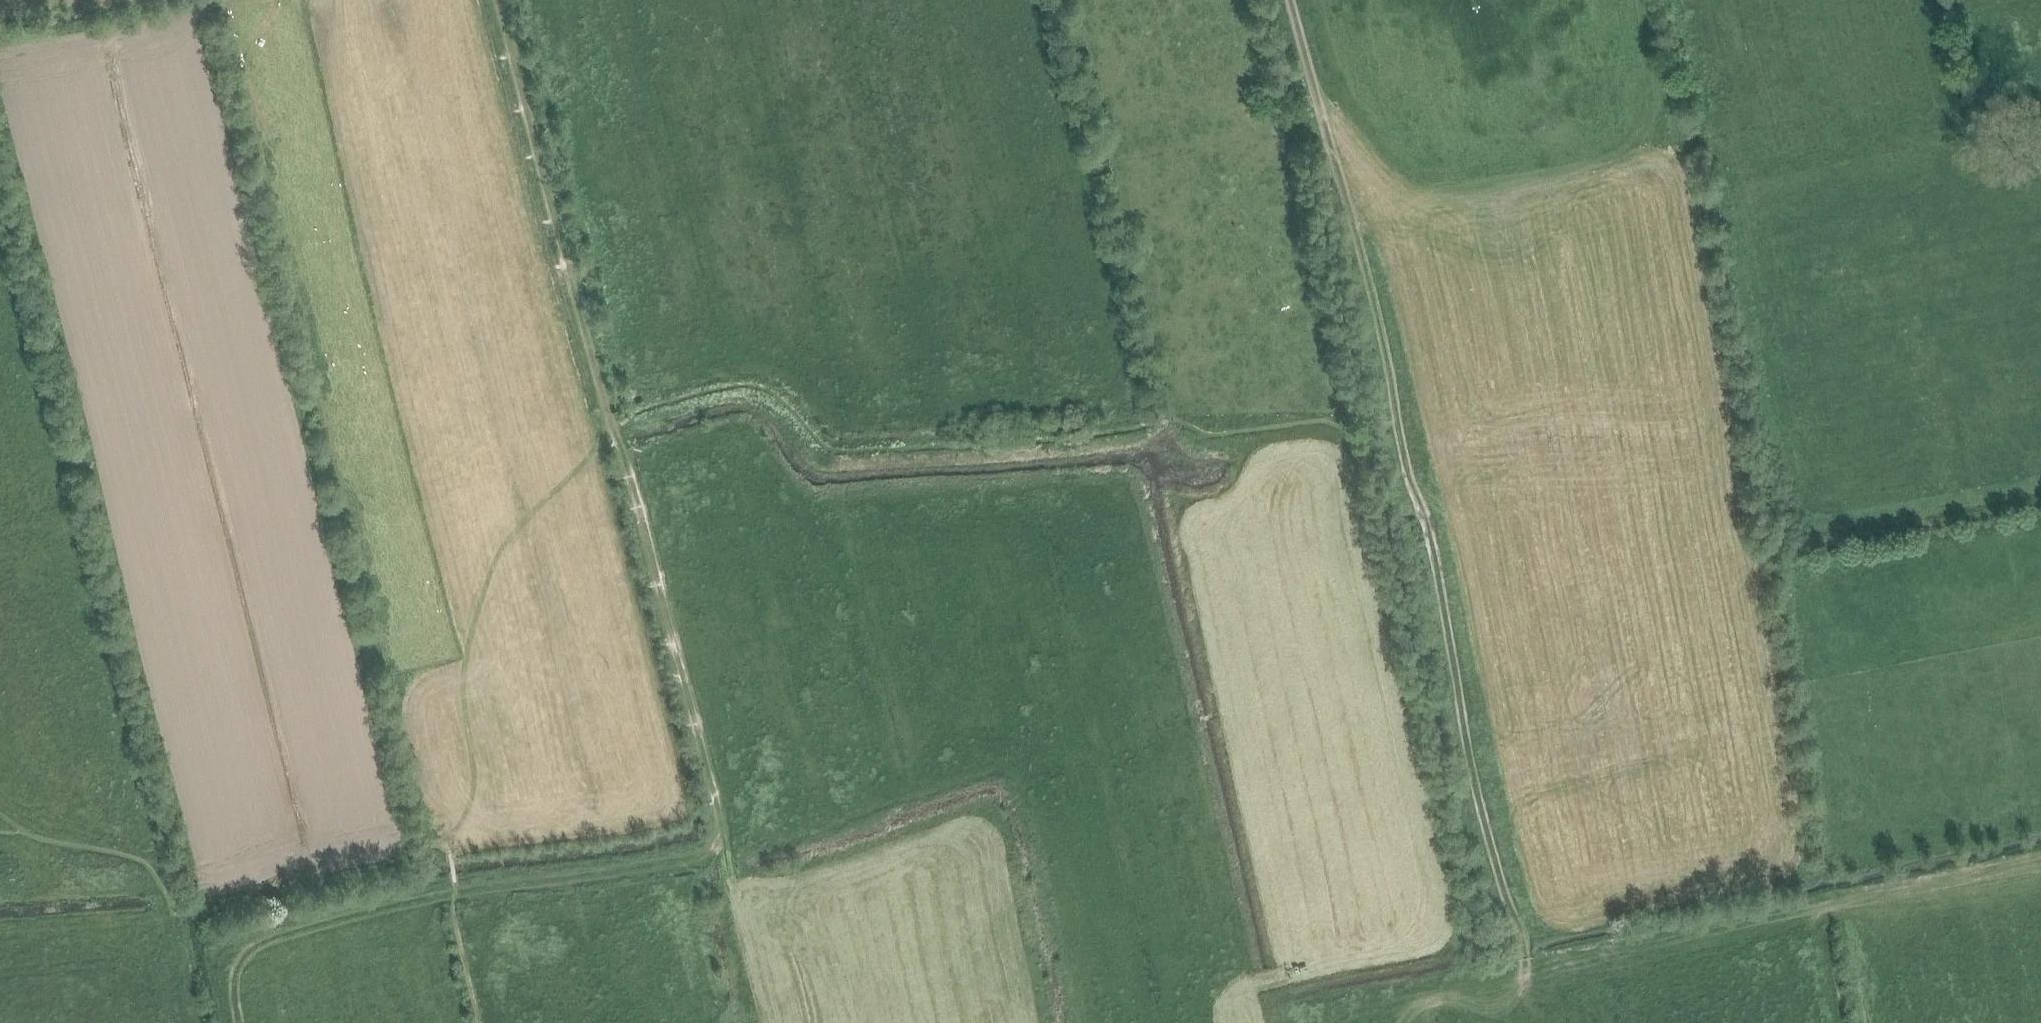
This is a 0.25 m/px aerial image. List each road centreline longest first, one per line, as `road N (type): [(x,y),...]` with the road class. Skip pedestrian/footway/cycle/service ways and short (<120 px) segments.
road 1 (track): [(498,0),(723,829),(714,851),(454,893),(283,942),(252,969),(250,1022)]
road 2 (track): [(1506,921),(1393,436)]
road 3 (track): [(1393,436),(1284,0)]

